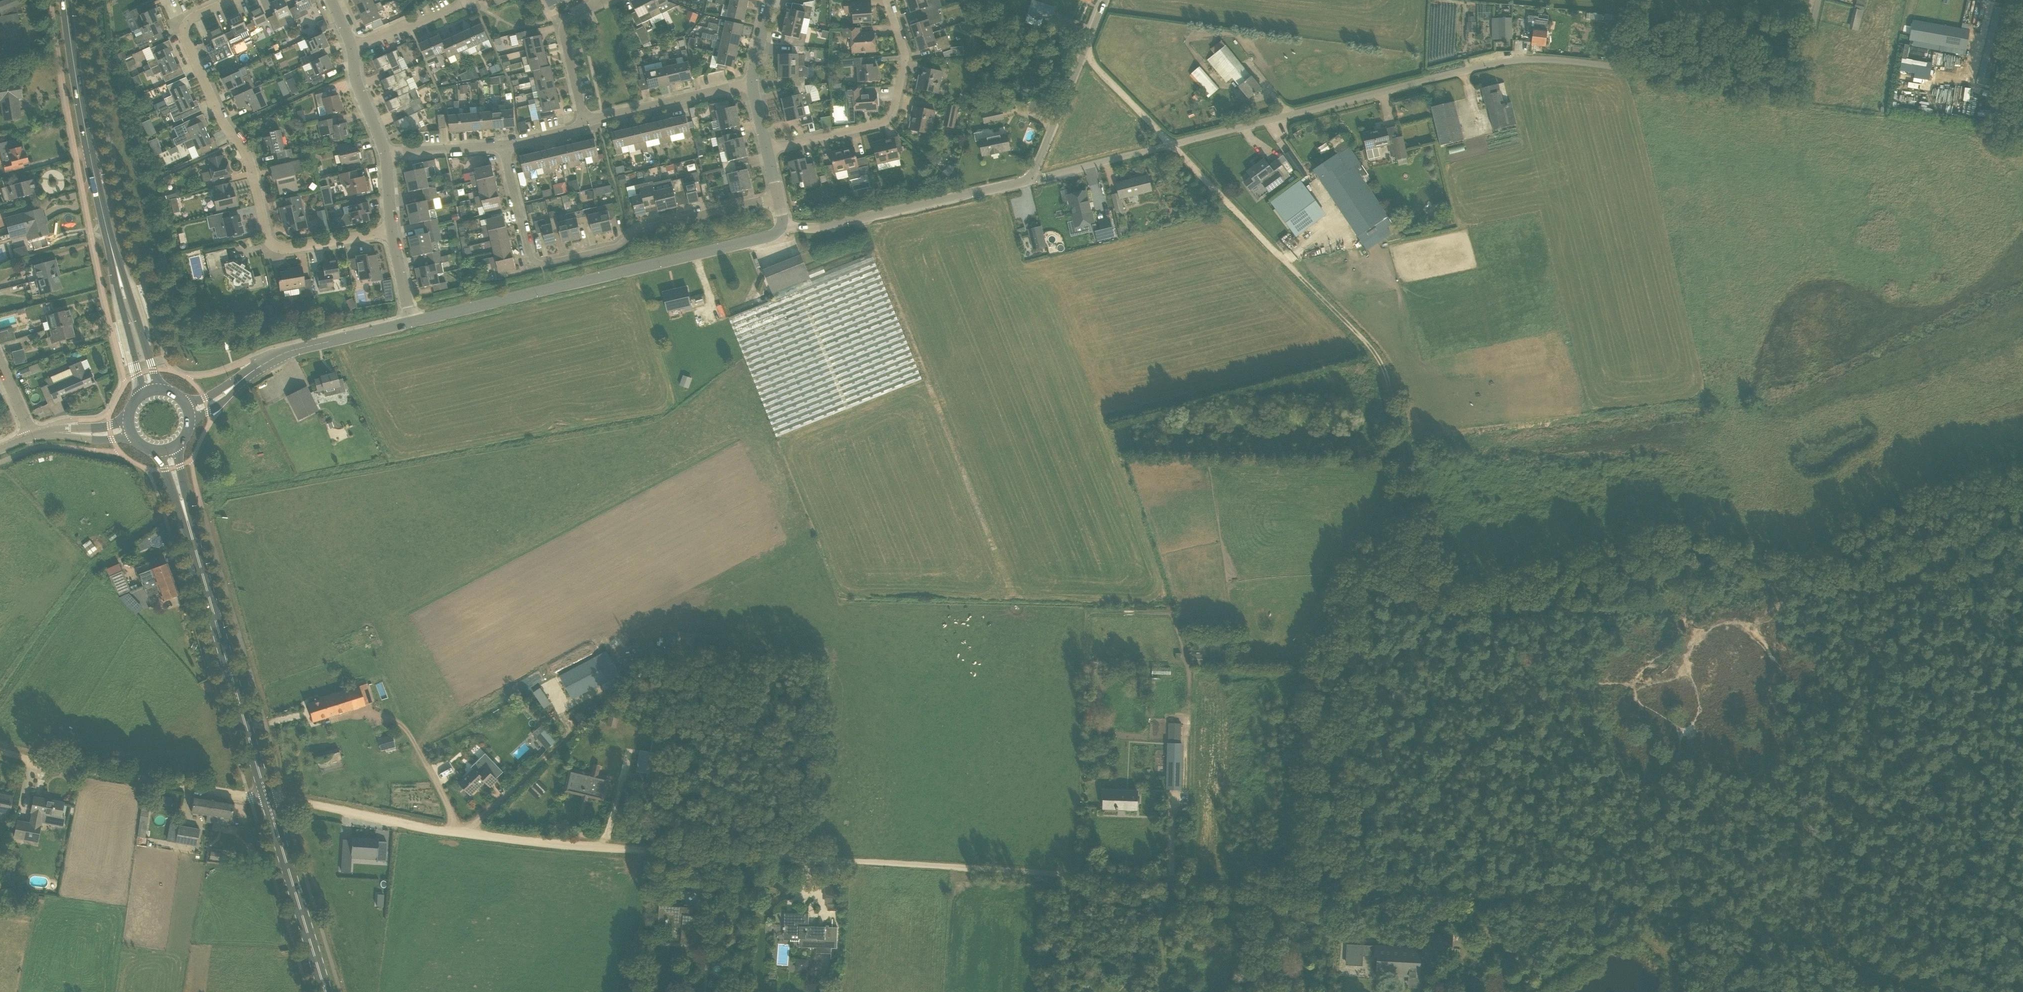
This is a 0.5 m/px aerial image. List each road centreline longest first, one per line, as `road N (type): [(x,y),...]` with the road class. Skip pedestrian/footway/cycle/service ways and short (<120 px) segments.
road 1 (track): [(1346,890),(532,842),(0,751)]
road 2 (unclassified): [(1029,180),(1501,62),(1548,59),(1789,86),(1800,73),(1819,0)]
road 3 (track): [(1084,53),(1370,346),(1389,385),(1406,496)]
road 4 (primary): [(325,991),(167,451)]
road 5 (track): [(1406,496),(1423,550),(1450,590),(1549,580),(1685,544),(1738,546),(1809,573),(1896,583)]
road 6 (track): [(1774,935),(1676,907),(1346,890)]
road 7 (residential): [(392,232),(284,249),(267,235),(247,154),(222,121),(183,36),(188,21),(233,0)]
road 8 (track): [(1016,599),(864,217)]
road 9 (track): [(1406,496),(1365,585),(1346,890)]
road 10 (unclassified): [(411,323),(765,238),(784,226)]
road 11 (track): [(1810,948),(1896,583)]
road 12 (residential): [(778,198),(641,231),(617,249),(543,265),(533,259),(504,146)]
road 13 (primary): [(114,258),(66,0)]
road 14 (unclassified): [(784,226),(813,229),(1029,180)]
road 15 (residential): [(887,0),(905,56),(892,117),(767,150)]
road 16 (unclassified): [(188,411),(302,348),(411,323)]
road 17 (unclassified): [(1029,180),(1106,0)]
road 18 (residential): [(586,126),(751,84)]
road 19 (residential): [(586,126),(564,29),(570,17),(603,2)]
road 20 (primary): [(114,258),(141,395)]
road 21 (primary): [(160,389),(114,258)]
road 22 (track): [(1896,583),(2022,528)]
road 23 (track): [(1938,991),(1810,948)]
road 24 (residential): [(356,52),(469,0)]

